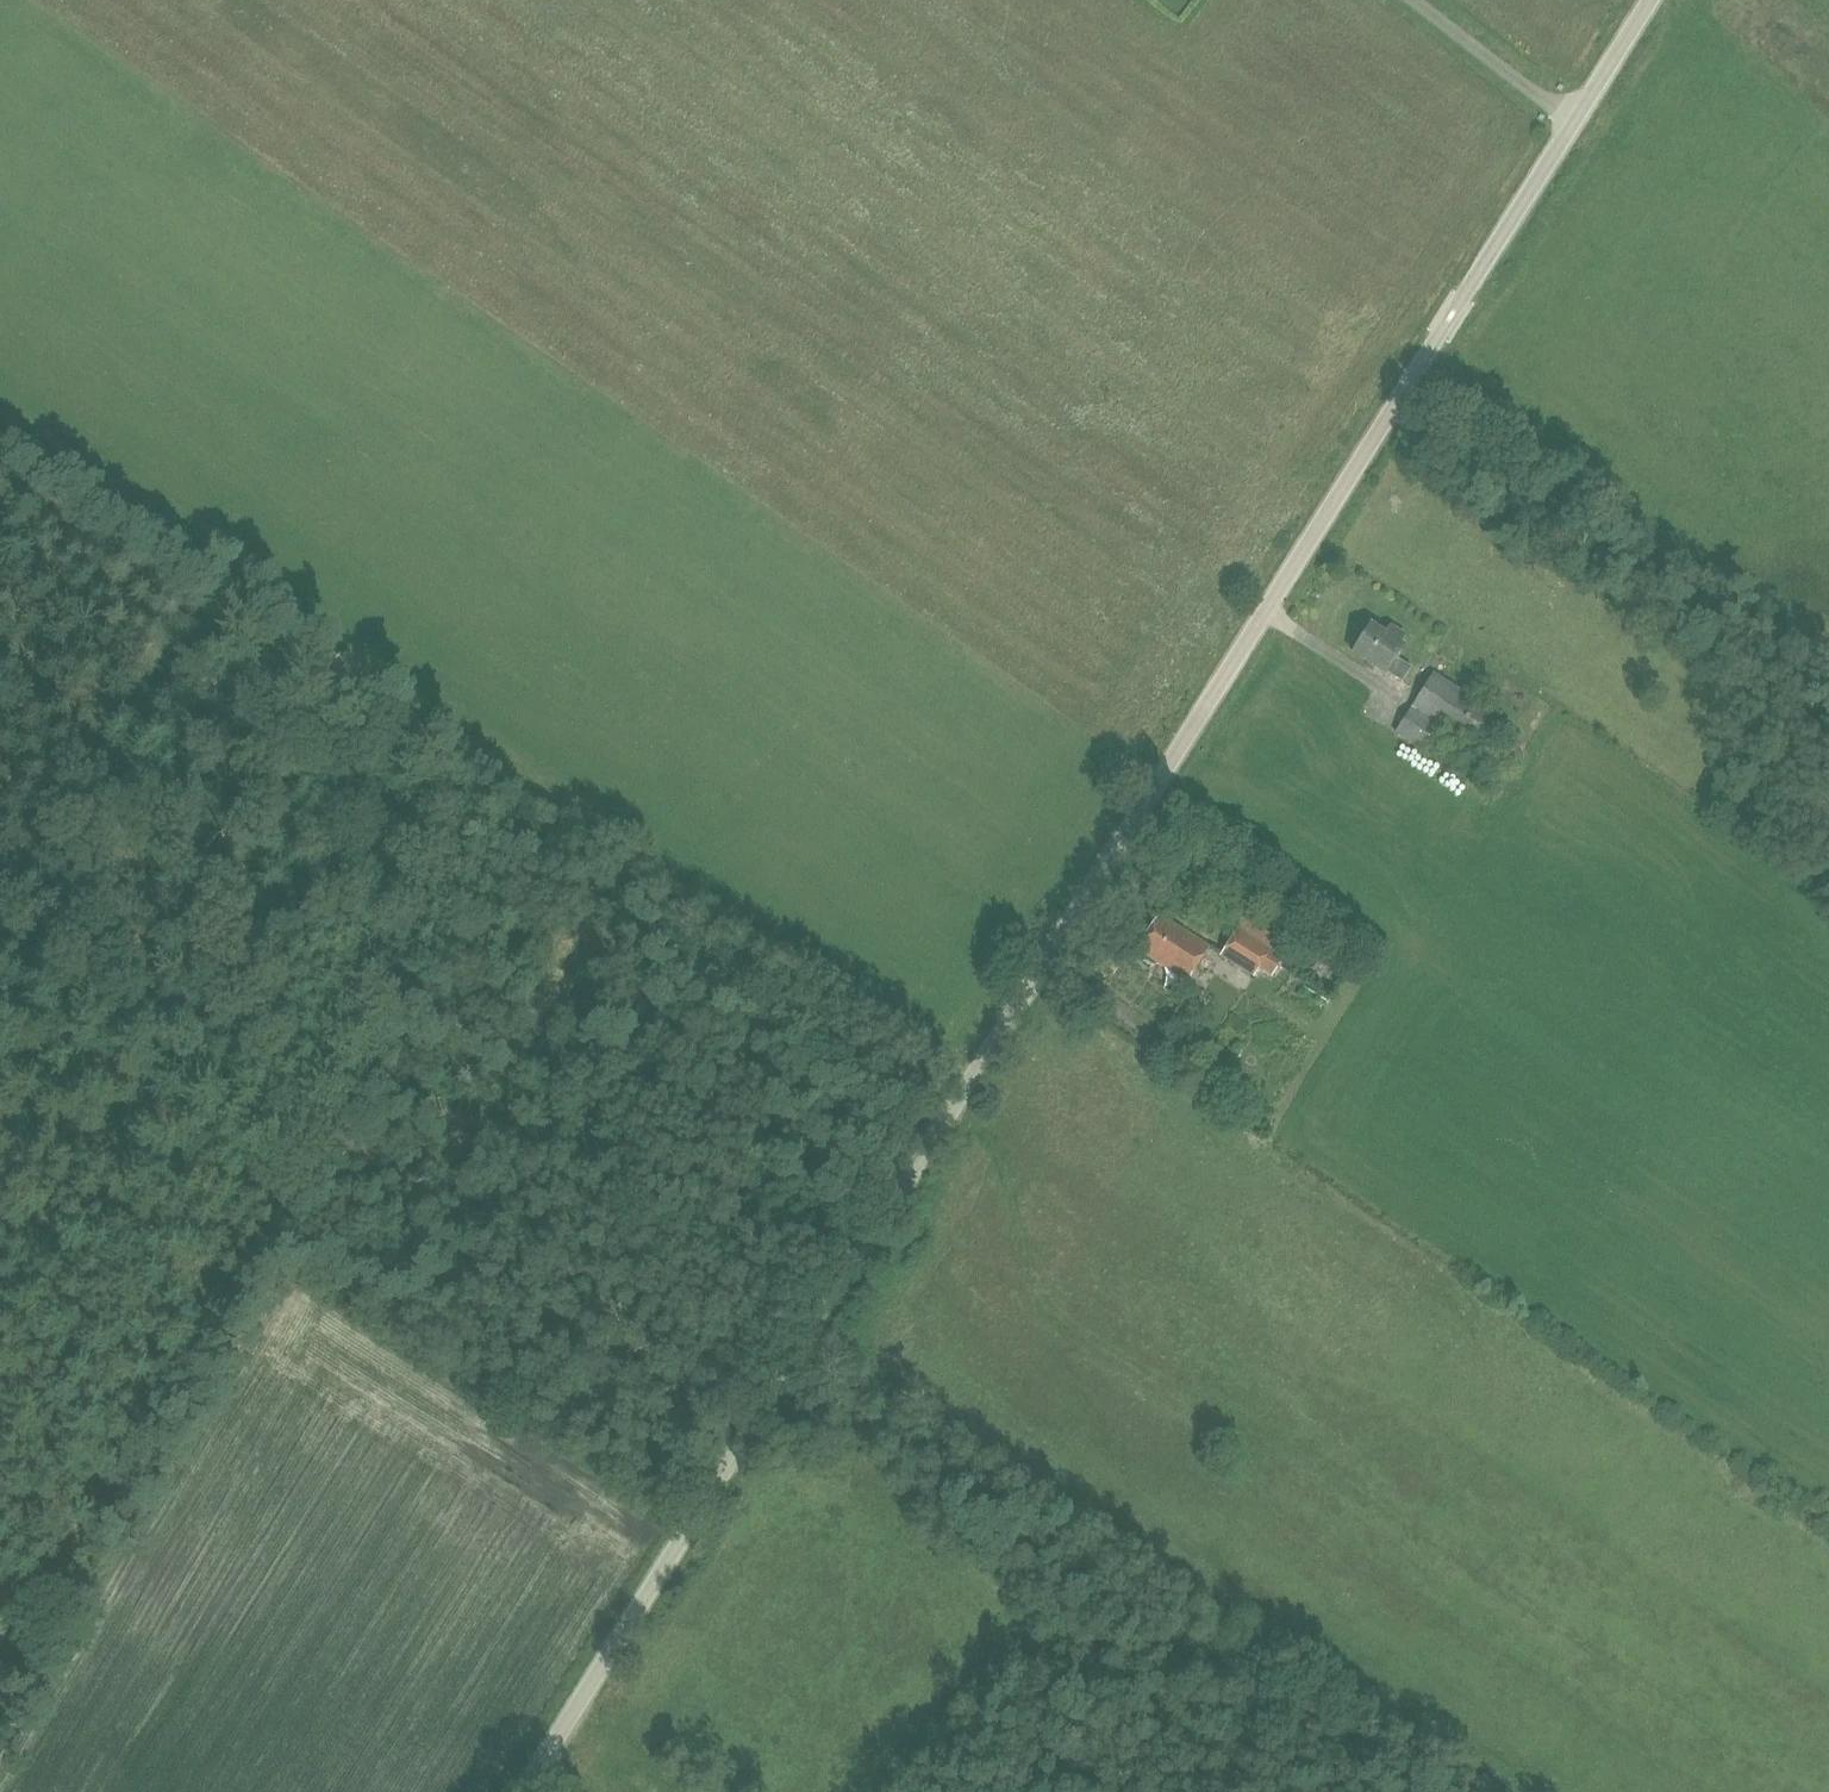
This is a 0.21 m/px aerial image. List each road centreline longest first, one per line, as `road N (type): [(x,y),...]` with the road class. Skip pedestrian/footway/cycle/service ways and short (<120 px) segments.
road 1 (unclassified): [(522,1791),(1651,0)]
road 2 (track): [(974,1075),(940,1061),(893,1083),(806,1093),(551,1021)]

